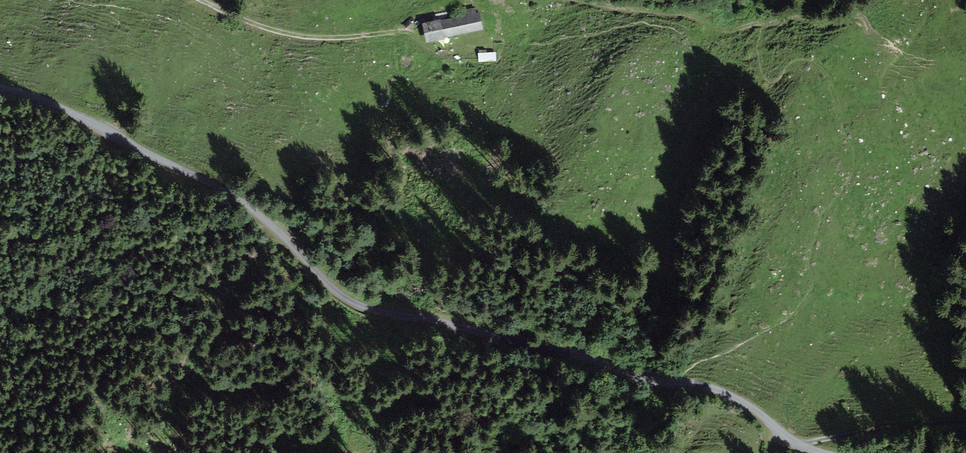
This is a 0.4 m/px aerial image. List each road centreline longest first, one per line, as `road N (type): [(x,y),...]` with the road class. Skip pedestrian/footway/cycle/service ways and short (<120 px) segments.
road 1 (unclassified): [(0,89),(53,105),(228,193),(344,298),(639,377),(709,387),(824,452)]
road 2 (track): [(199,0),(278,36),(324,41),(392,29),(446,5),(499,0)]
road 3 (track): [(965,423),(801,446)]

